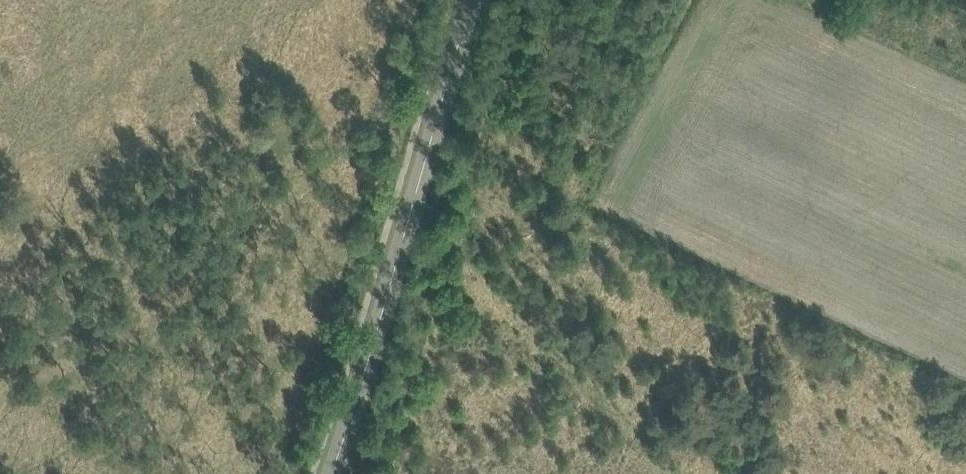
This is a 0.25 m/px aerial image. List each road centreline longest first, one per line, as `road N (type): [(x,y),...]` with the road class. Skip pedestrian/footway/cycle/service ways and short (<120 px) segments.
road 1 (track): [(526,0),(465,216),(471,274),(674,473)]
road 2 (tertiary): [(331,473),(472,0)]

